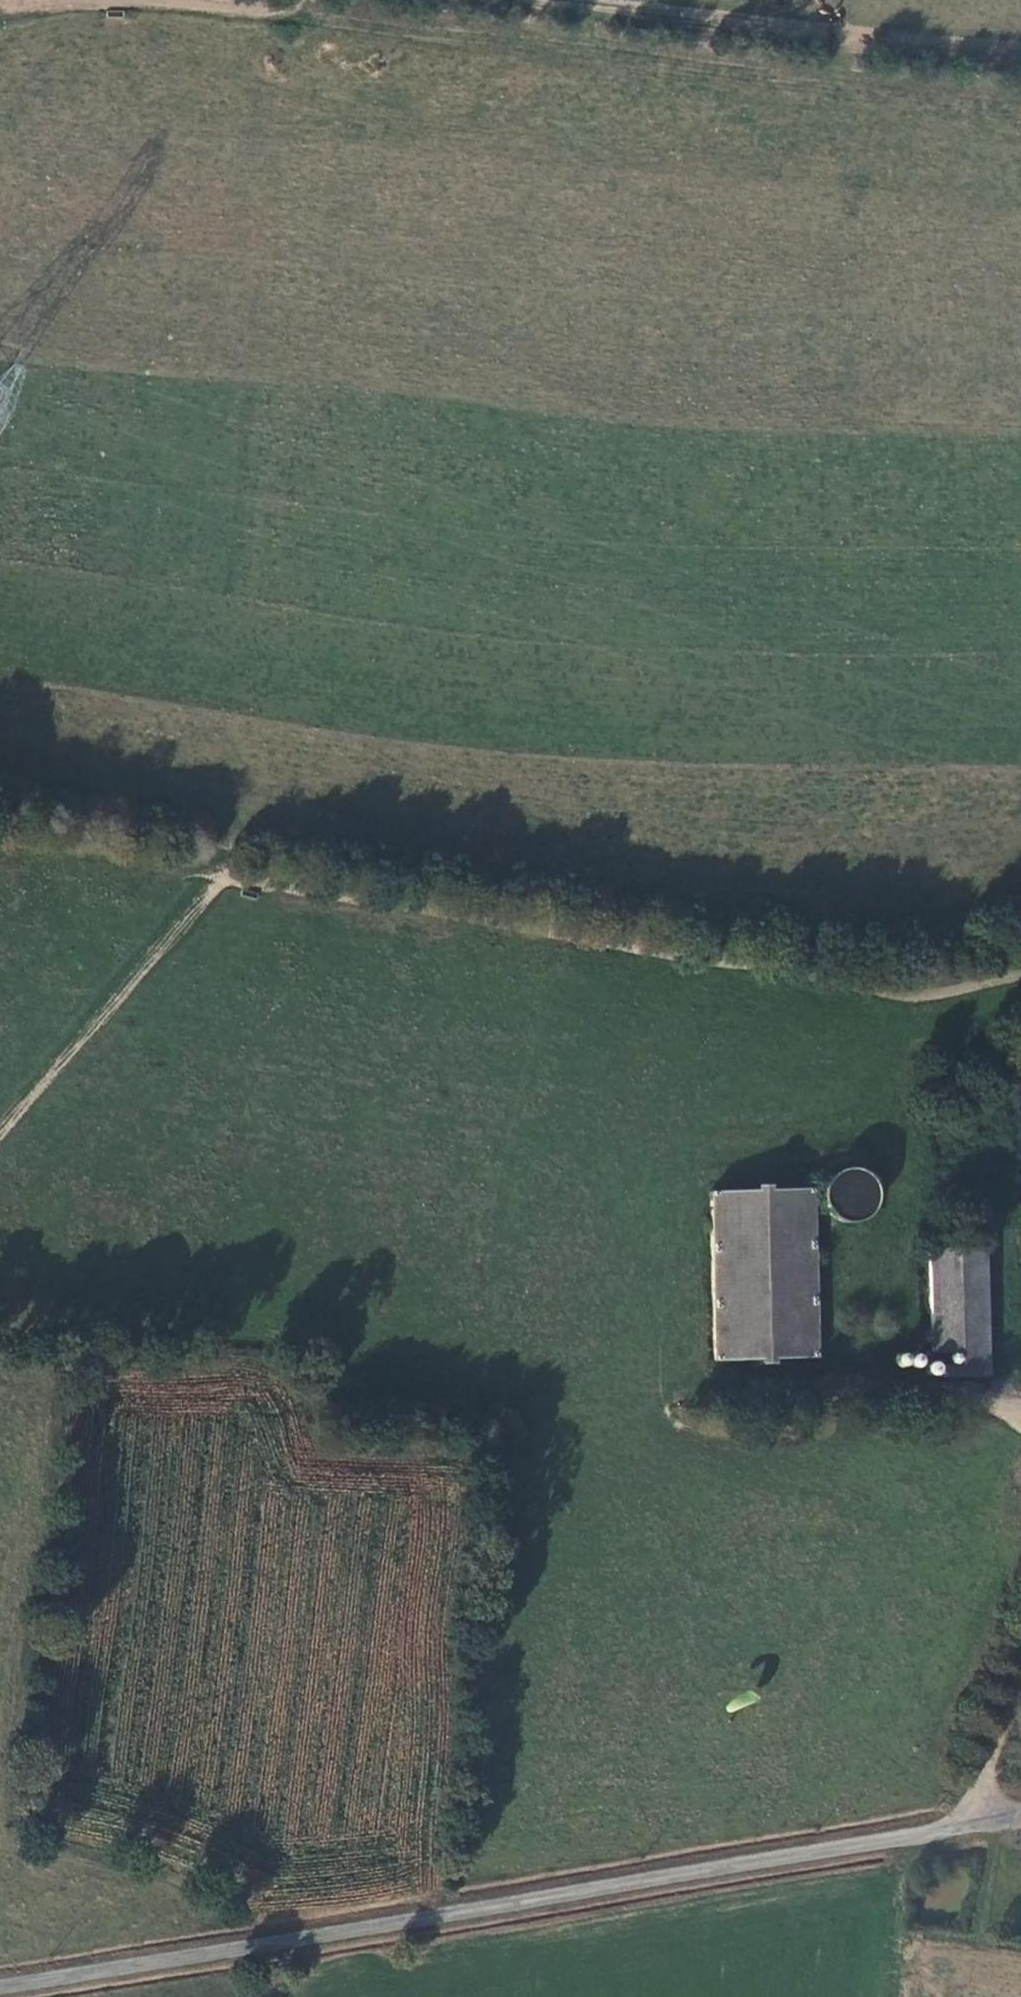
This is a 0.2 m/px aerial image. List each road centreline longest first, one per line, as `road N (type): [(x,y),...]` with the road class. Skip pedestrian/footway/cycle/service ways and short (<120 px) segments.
road 1 (tertiary): [(0,1985),(964,1828)]
road 2 (unclassified): [(964,1828),(1020,1646)]

